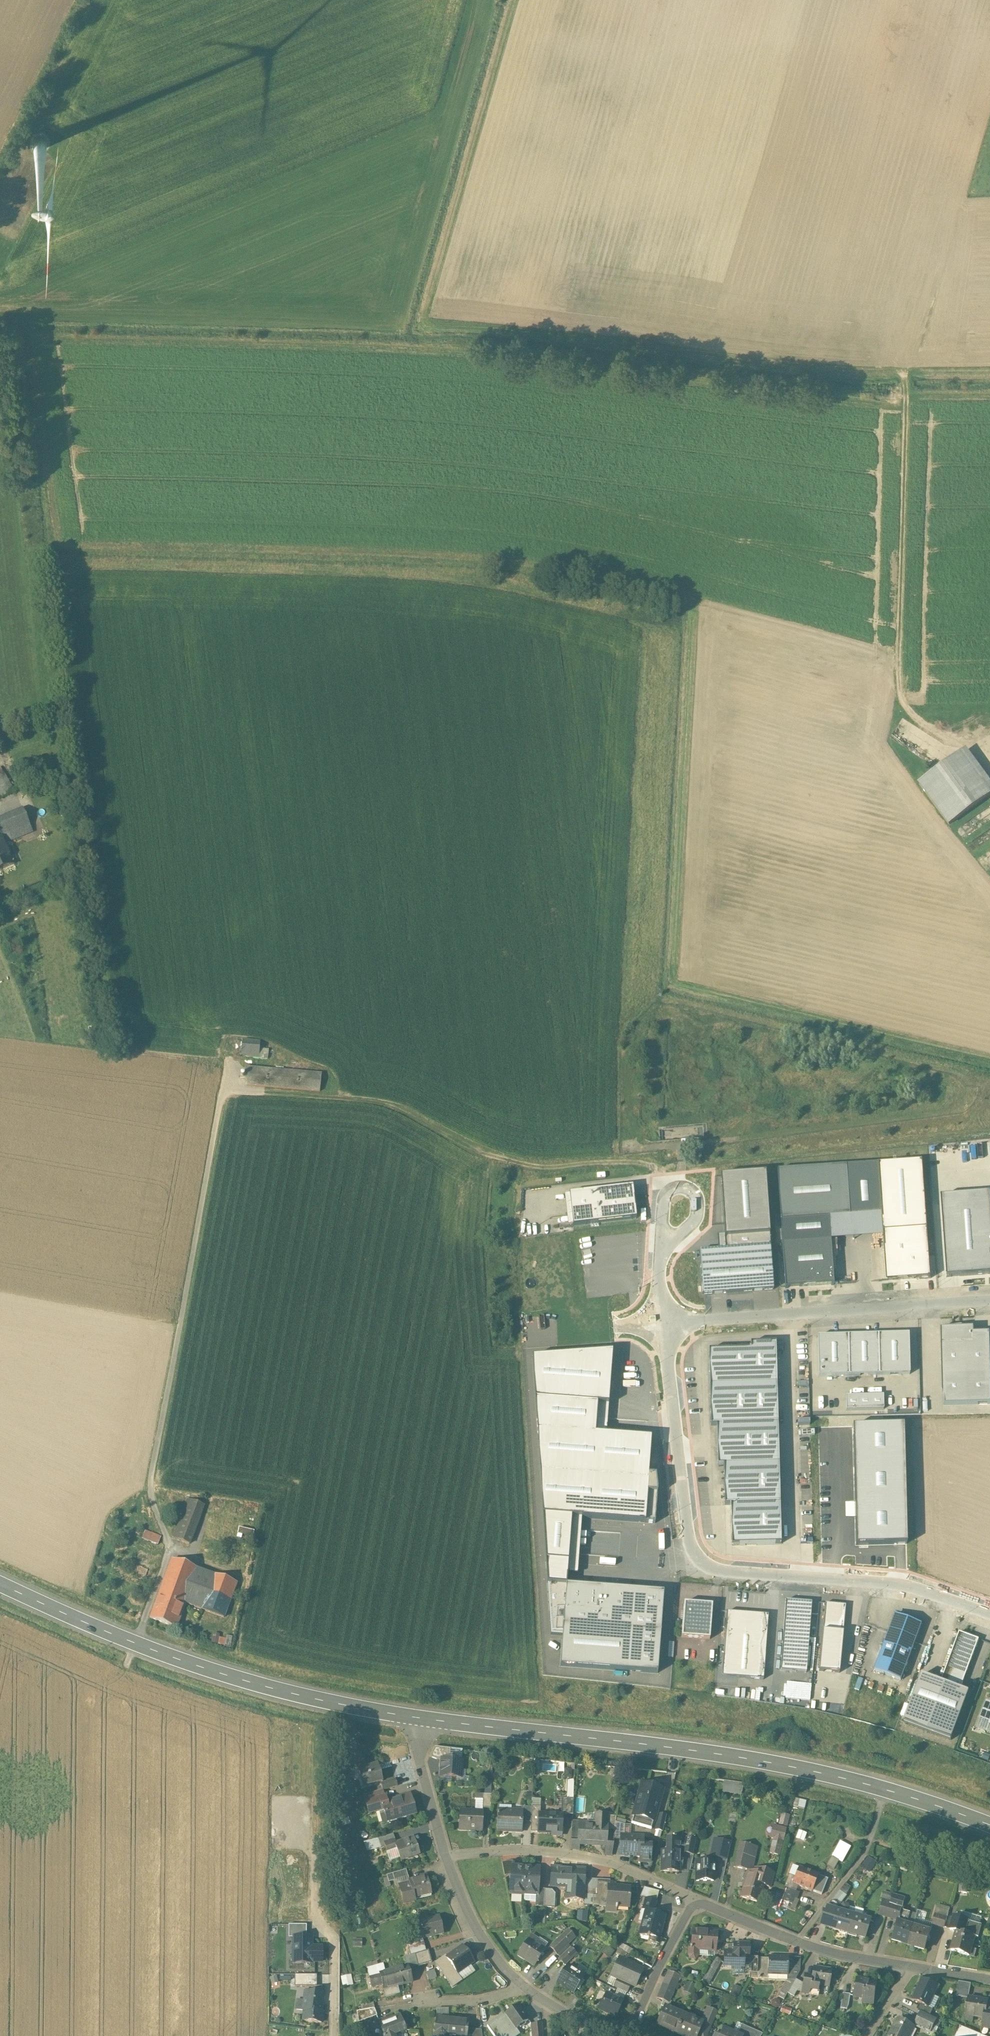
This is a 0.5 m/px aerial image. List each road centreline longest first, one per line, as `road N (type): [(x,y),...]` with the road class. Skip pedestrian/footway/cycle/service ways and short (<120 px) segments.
road 1 (secondary): [(989,1825),(793,1767),(421,1718)]
road 2 (unclassified): [(989,1614),(886,1583),(698,1565),(688,1544),(664,1324)]
road 3 (track): [(671,1197),(666,1177),(641,1161),(552,1168),(518,1162),(390,1106),(261,1092)]
road 4 (secondary): [(421,1718),(222,1674),(0,1584)]
road 5 (track): [(944,744),(912,719),(898,692),(906,370)]
road 6 (unclassified): [(664,1324),(989,1300)]
road 7 (residential): [(444,1856),(559,1853),(622,1868),(697,1900)]
road 8 (residential): [(697,1900),(795,1942),(912,1967)]
road 9 (residential): [(318,1849),(315,1918),(333,1937),(333,2035)]
road 10 (residential): [(526,1989),(461,1903),(444,1856)]
road 11 (residential): [(697,1900),(629,2035)]
road 12 (unclassified): [(659,1260),(697,1219),(698,1203),(671,1197),(661,1227)]

